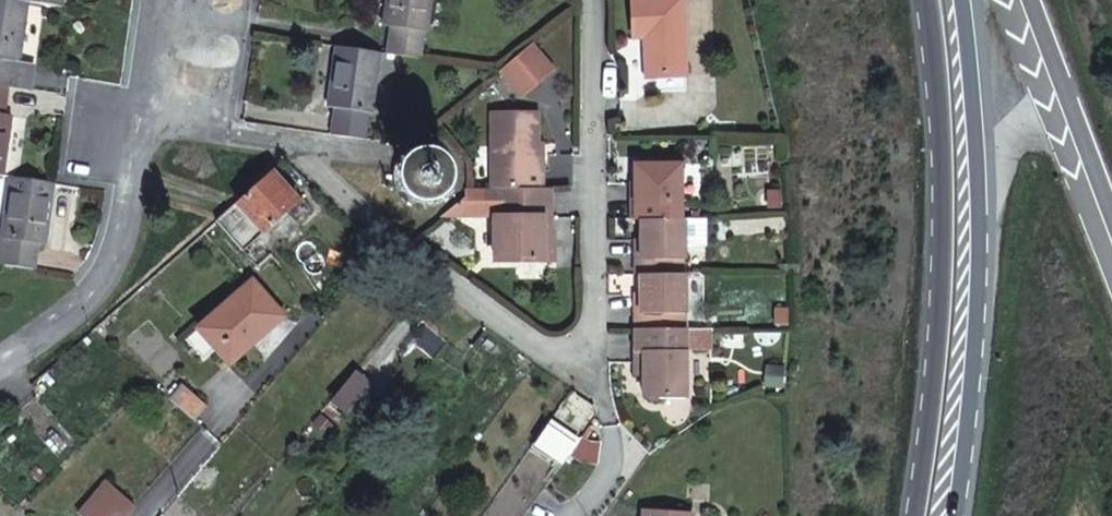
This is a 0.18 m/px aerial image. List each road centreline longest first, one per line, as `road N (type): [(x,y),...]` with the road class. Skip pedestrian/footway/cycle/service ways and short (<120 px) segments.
road 1 (residential): [(589,0),(595,337),(583,356),(549,353),(409,251),(299,140),(148,117)]
road 2 (trunk): [(929,0),(943,156),(943,305),(916,515)]
road 3 (trunk): [(957,515),(978,324),(978,187),(963,0)]
road 4 (residential): [(148,117),(97,291),(0,362)]
road 5 (trunk): [(1111,200),(1036,0)]

